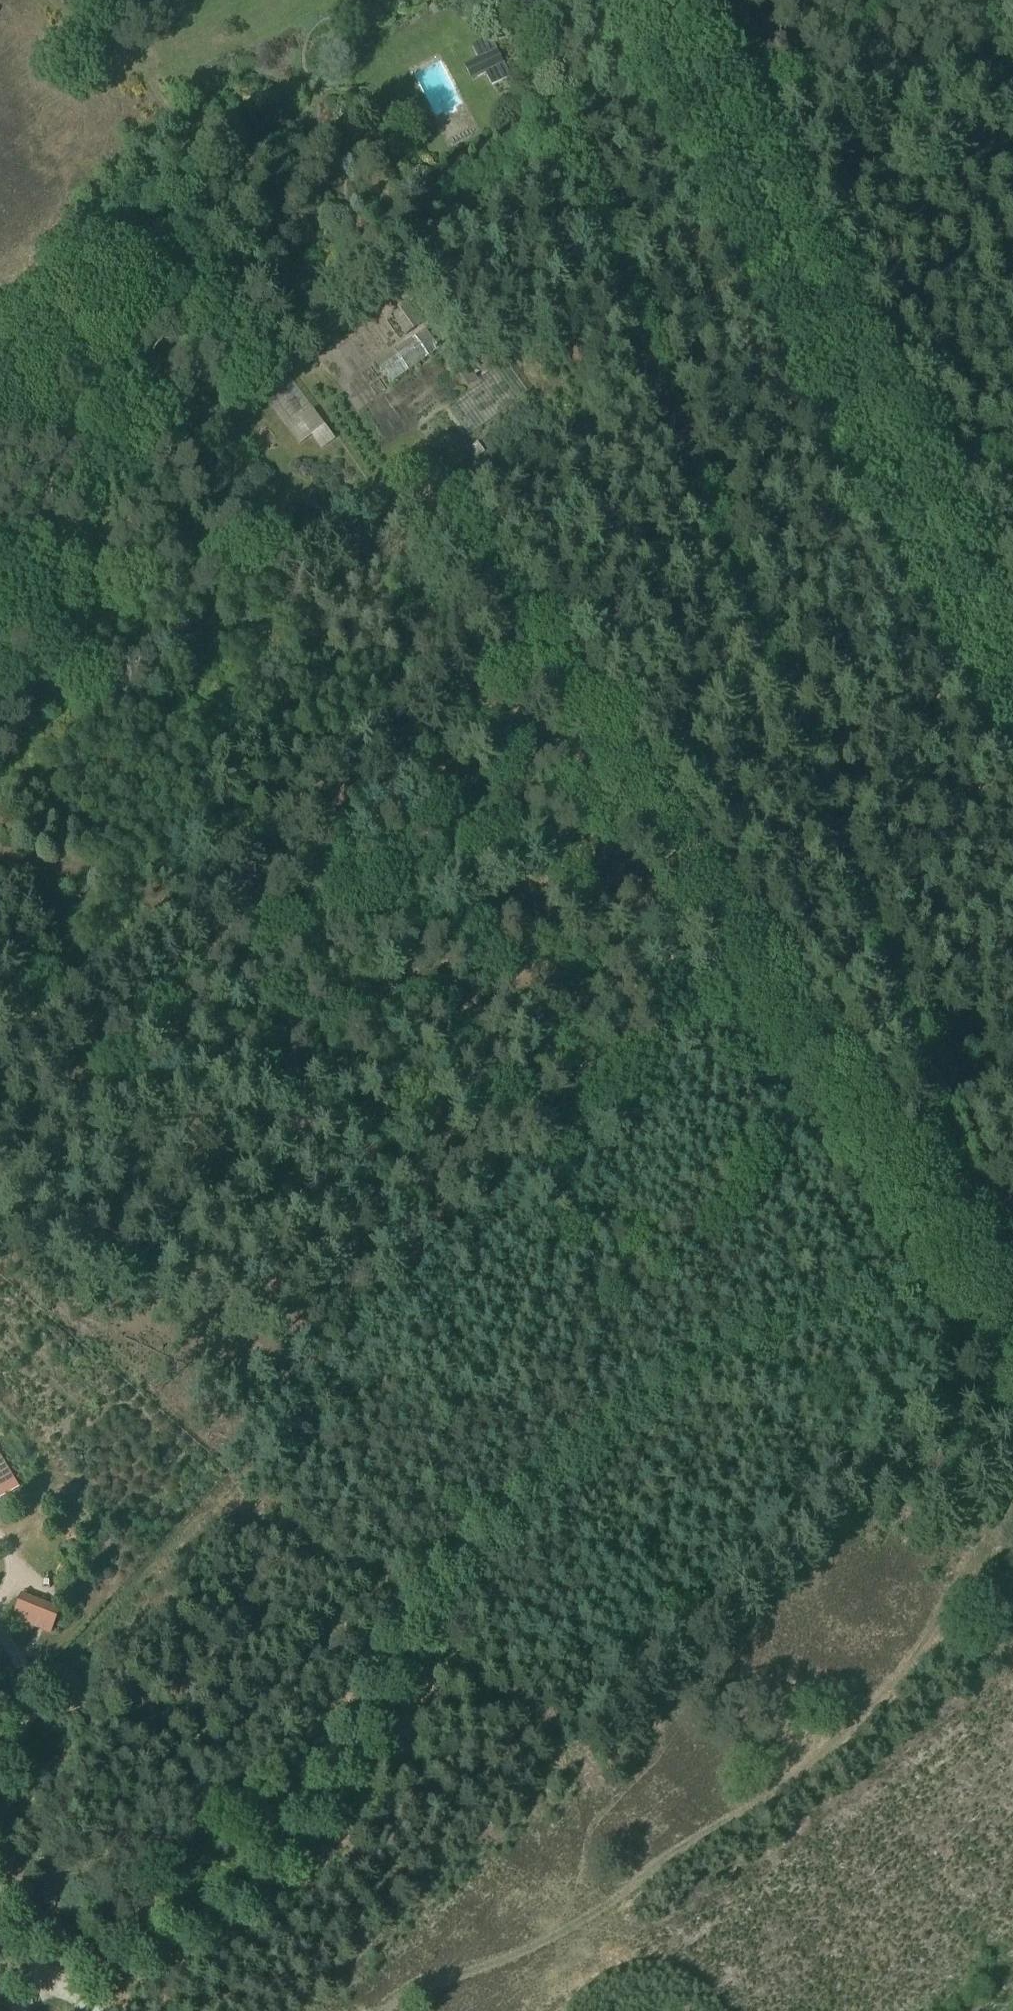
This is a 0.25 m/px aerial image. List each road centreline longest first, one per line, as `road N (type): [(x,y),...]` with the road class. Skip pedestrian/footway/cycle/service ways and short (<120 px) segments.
road 1 (track): [(1012,1264),(771,1331),(686,1375),(441,1581),(396,1644),(305,1832),(253,1897),(130,1961),(39,1984)]
road 2 (track): [(376,442),(320,362),(93,339),(57,326),(0,287)]
road 3 (track): [(0,1763),(20,1724),(24,1678),(0,1640)]

